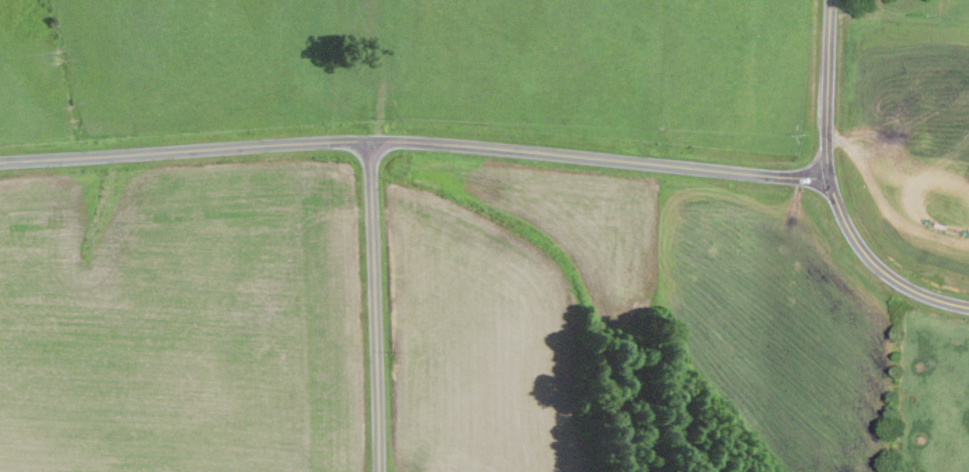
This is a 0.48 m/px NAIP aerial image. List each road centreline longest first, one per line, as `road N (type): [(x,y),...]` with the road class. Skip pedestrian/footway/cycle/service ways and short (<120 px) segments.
road 1 (residential): [(371,144),(484,146),(826,184)]
road 2 (residential): [(0,163),(371,144)]
road 3 (residential): [(379,471),(371,144)]
road 4 (residential): [(968,308),(912,297),(854,261),(826,213),(826,184)]
road 5 (residential): [(826,184),(835,0)]

